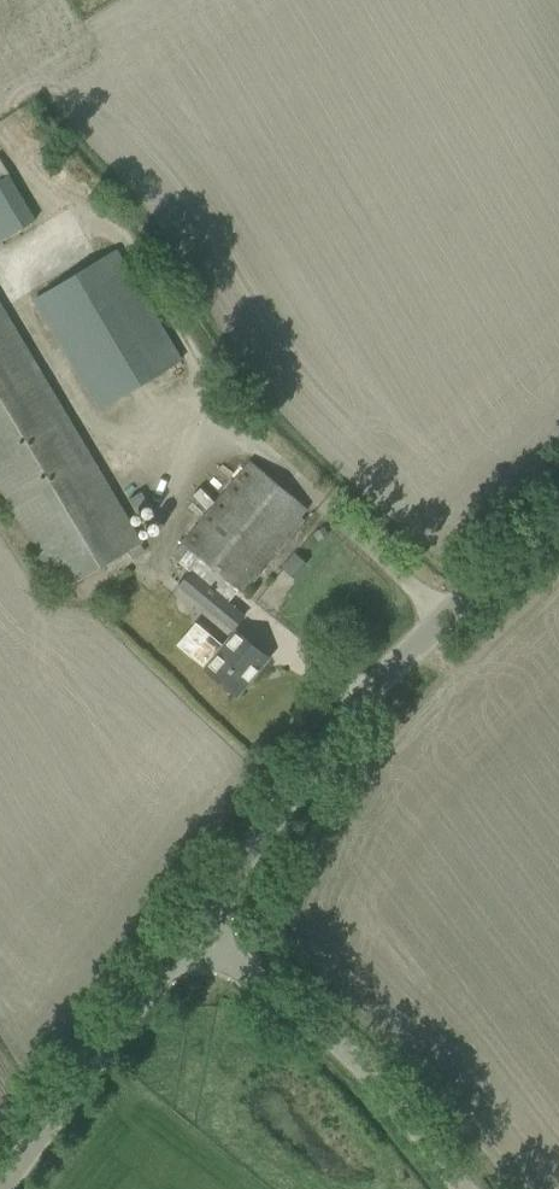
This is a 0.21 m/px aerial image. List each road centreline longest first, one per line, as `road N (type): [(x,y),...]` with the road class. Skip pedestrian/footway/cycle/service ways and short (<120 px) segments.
road 1 (unclassified): [(192,933),(353,709),(558,513)]
road 2 (unclassified): [(464,1188),(382,1082),(315,1022),(192,933)]
road 3 (unclassified): [(0,1188),(192,933)]

